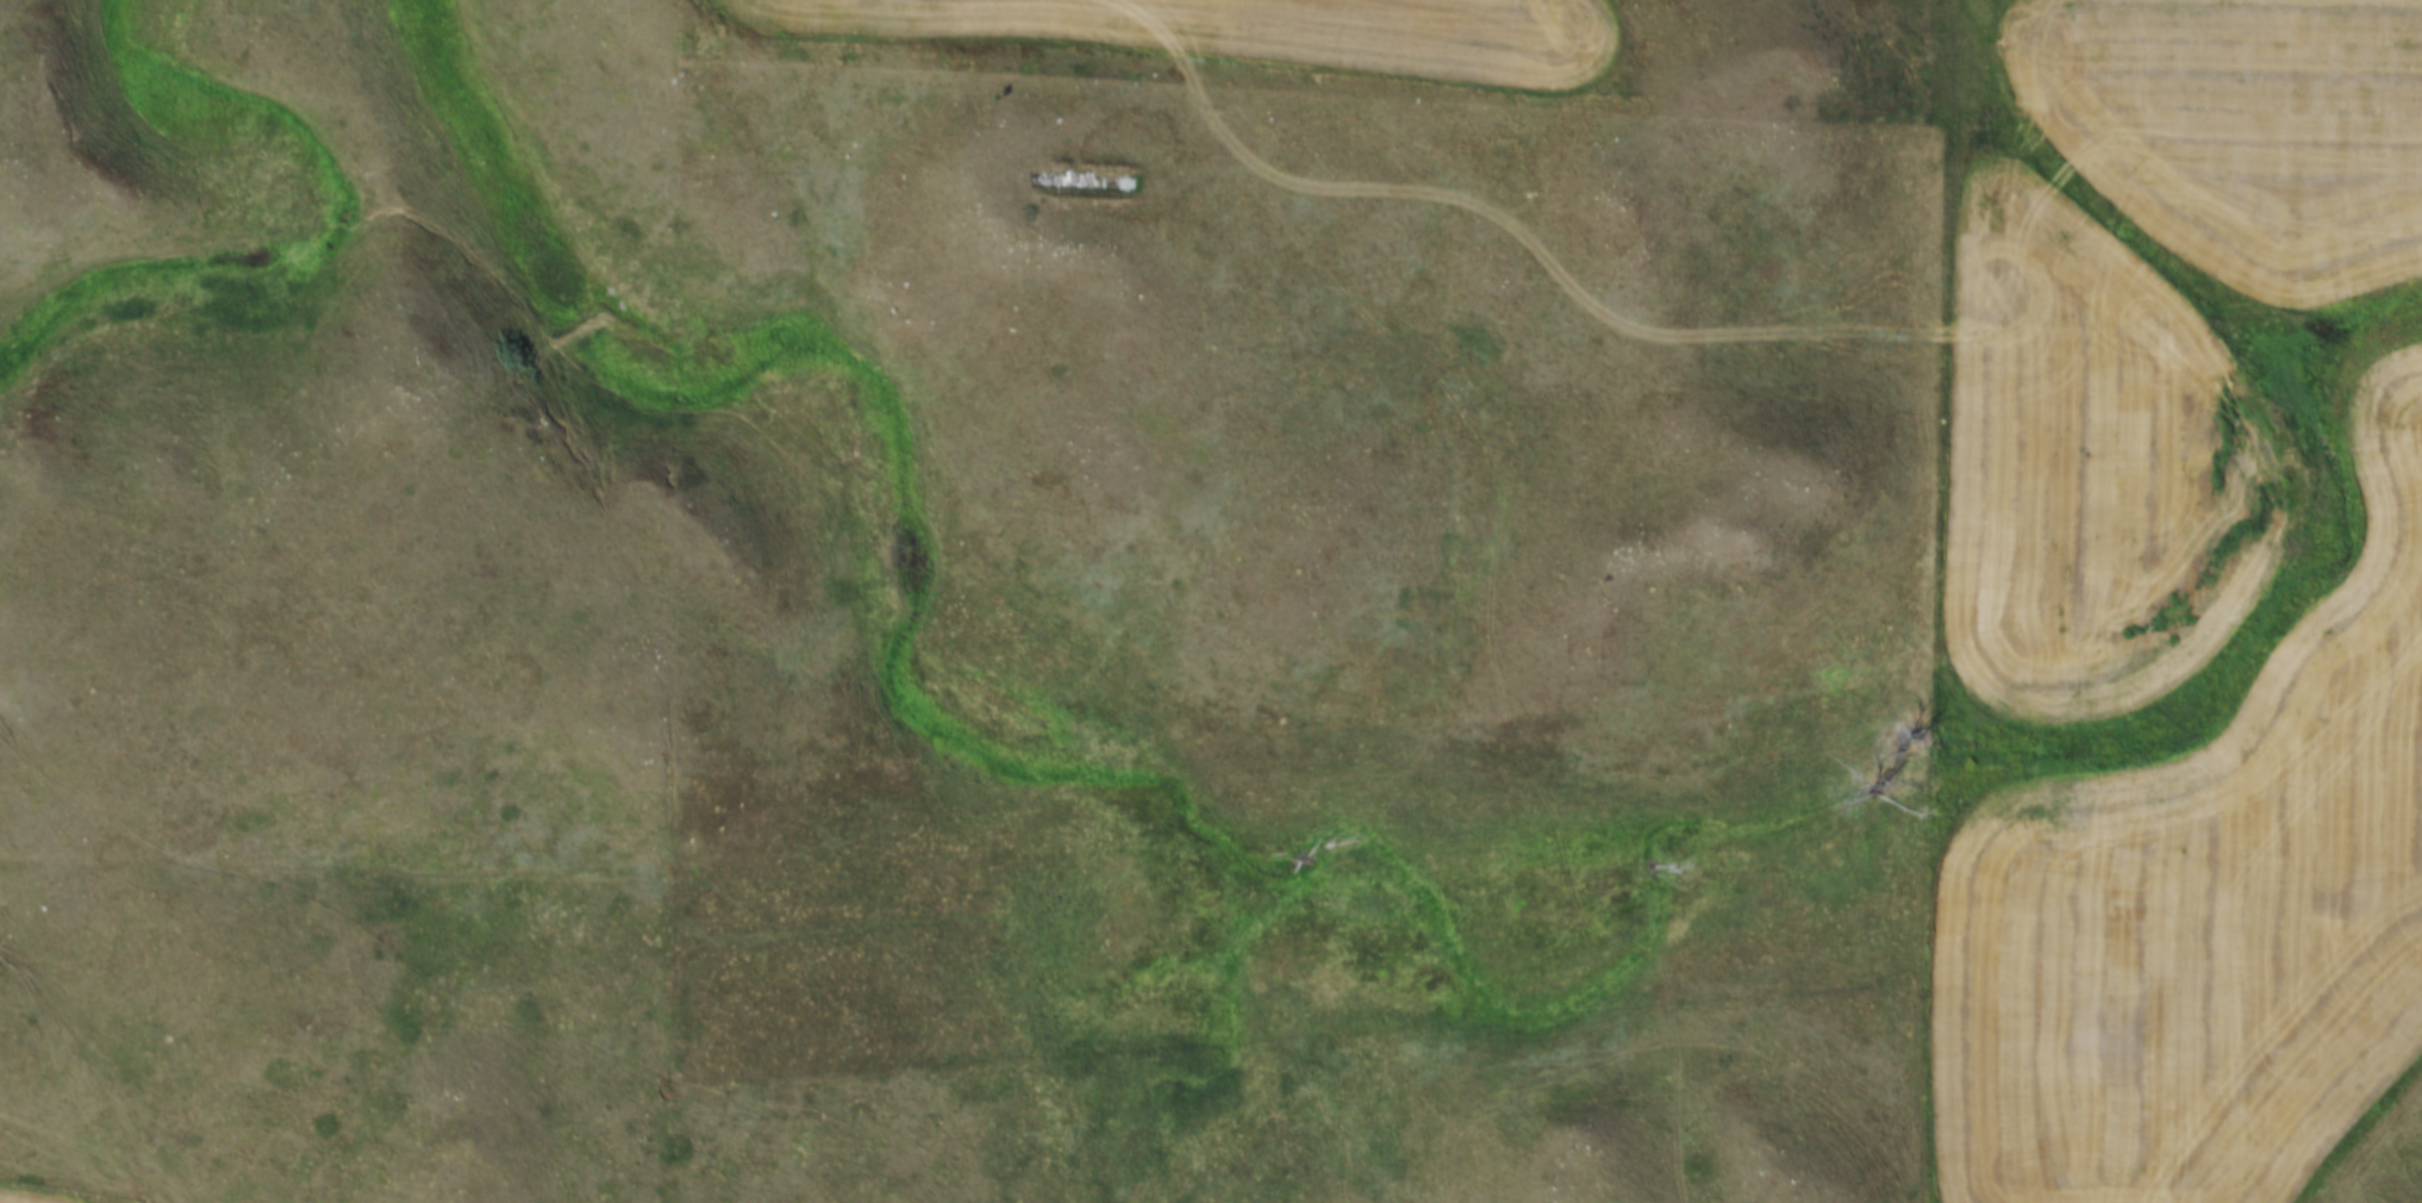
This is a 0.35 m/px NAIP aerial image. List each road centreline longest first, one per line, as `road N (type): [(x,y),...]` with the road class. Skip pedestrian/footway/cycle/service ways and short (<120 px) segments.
road 1 (track): [(538,349),(611,318),(668,362),(743,276),(753,255),(749,220),(760,164),(755,141),(730,105),(724,42),(703,0)]
road 2 (track): [(192,1202),(75,1142),(0,1115)]
road 3 (track): [(2421,1083),(2328,1202)]

